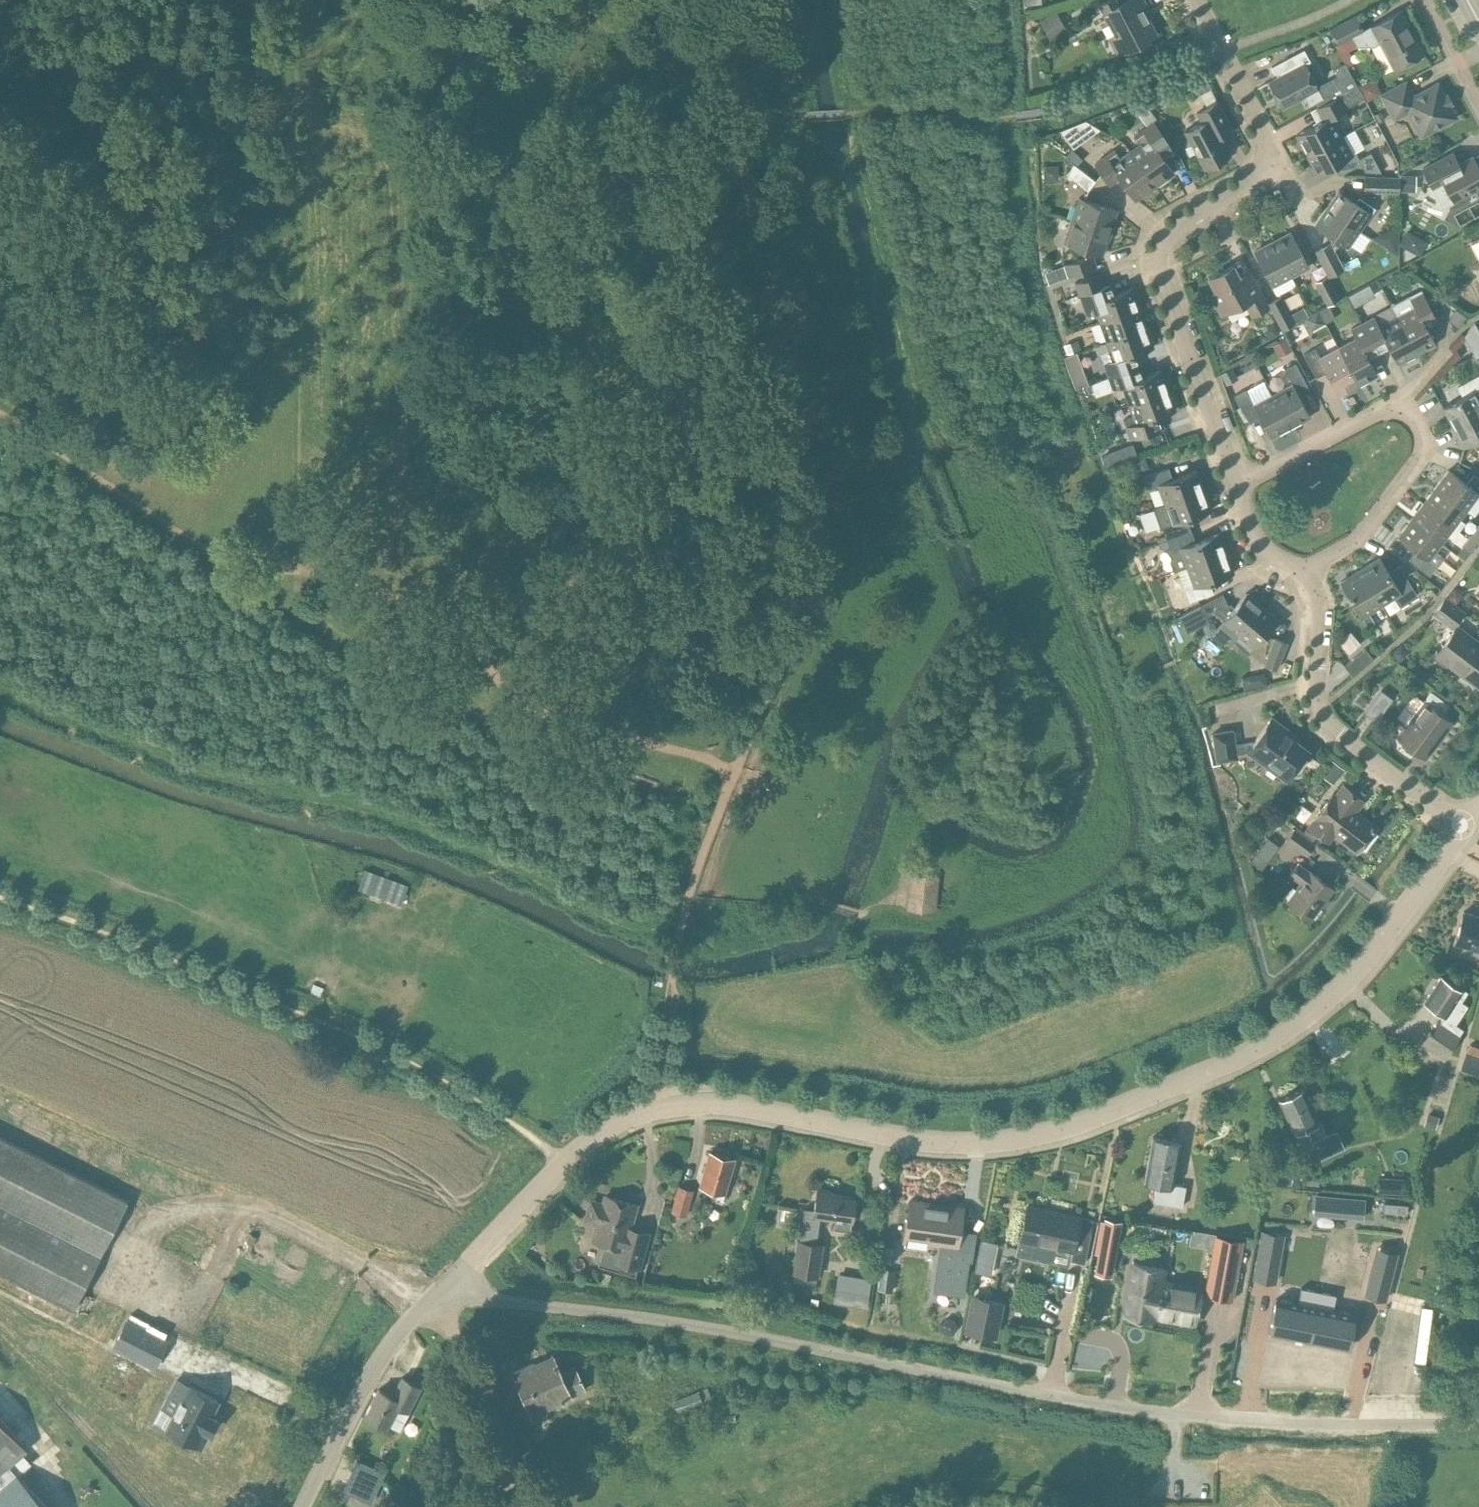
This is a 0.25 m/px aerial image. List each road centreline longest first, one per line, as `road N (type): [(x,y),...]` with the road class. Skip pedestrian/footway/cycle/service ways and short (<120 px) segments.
road 1 (unclassified): [(442,1290),(564,1161),(637,1115),(694,1106),(898,1139),(1012,1144),(1072,1132),(1268,1048),(1327,1008),(1363,972),(1463,827)]
road 2 (residential): [(1478,1425),(1394,1429),(1179,1416),(726,1332),(442,1290)]
road 3 (residential): [(1242,491),(1162,247),(1256,187),(1273,162)]
road 4 (residential): [(1463,827),(1325,720),(1317,694),(1319,609),(1308,586)]
road 5 (unclassified): [(305,1506),(361,1396),(442,1290)]
road 6 (residential): [(1308,586),(1409,495),(1422,435),(1413,419),(1389,415)]
road 7 (residential): [(1273,162),(1194,0)]
road 8 (track): [(1246,1462),(1080,1454)]
road 9 (residential): [(1389,415),(1242,491)]
road 10 (residential): [(1308,586),(1261,551),(1242,491)]

